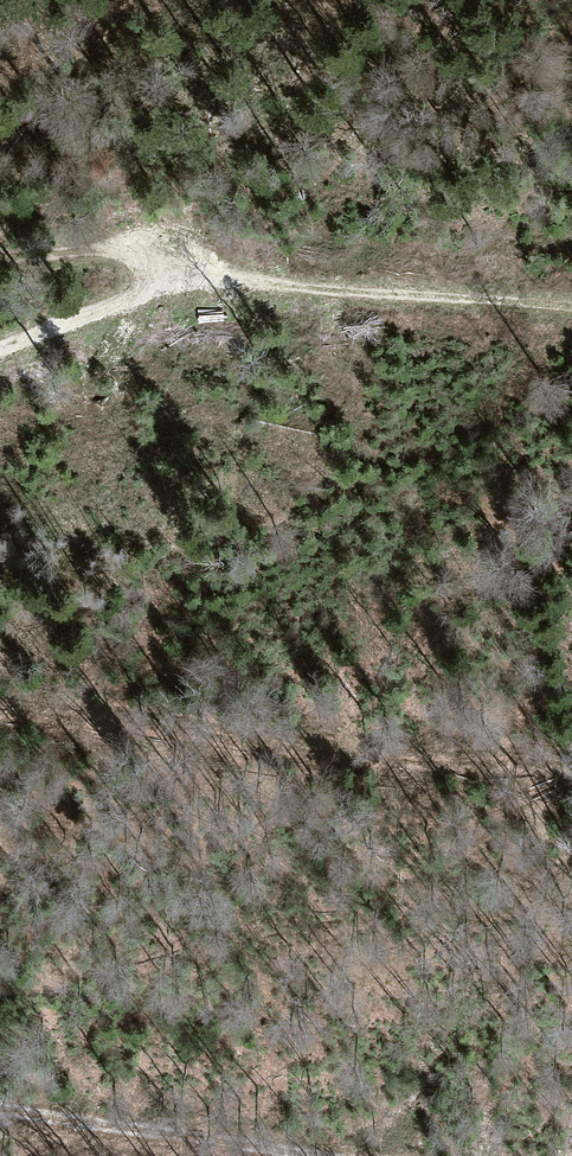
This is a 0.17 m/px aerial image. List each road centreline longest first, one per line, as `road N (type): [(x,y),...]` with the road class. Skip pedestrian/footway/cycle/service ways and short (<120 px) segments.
road 1 (track): [(571,759),(0,705)]
road 2 (track): [(189,271),(571,302)]
road 3 (track): [(359,1155),(0,1104)]
road 4 (track): [(189,271),(180,286),(0,350)]
road 5 (track): [(0,252),(127,240),(178,254),(189,271)]

